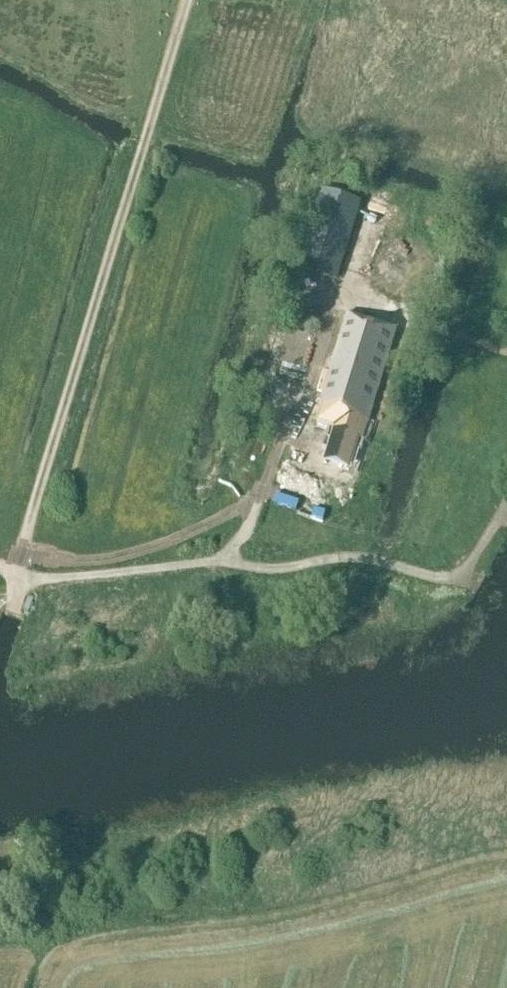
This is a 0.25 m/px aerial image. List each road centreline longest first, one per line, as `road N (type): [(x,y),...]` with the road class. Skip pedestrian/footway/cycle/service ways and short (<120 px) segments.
road 1 (track): [(19,579),(43,472),(186,0)]
road 2 (unclassified): [(12,618),(19,579),(204,564),(279,570),(344,558),(452,578),(469,567),(506,500)]

